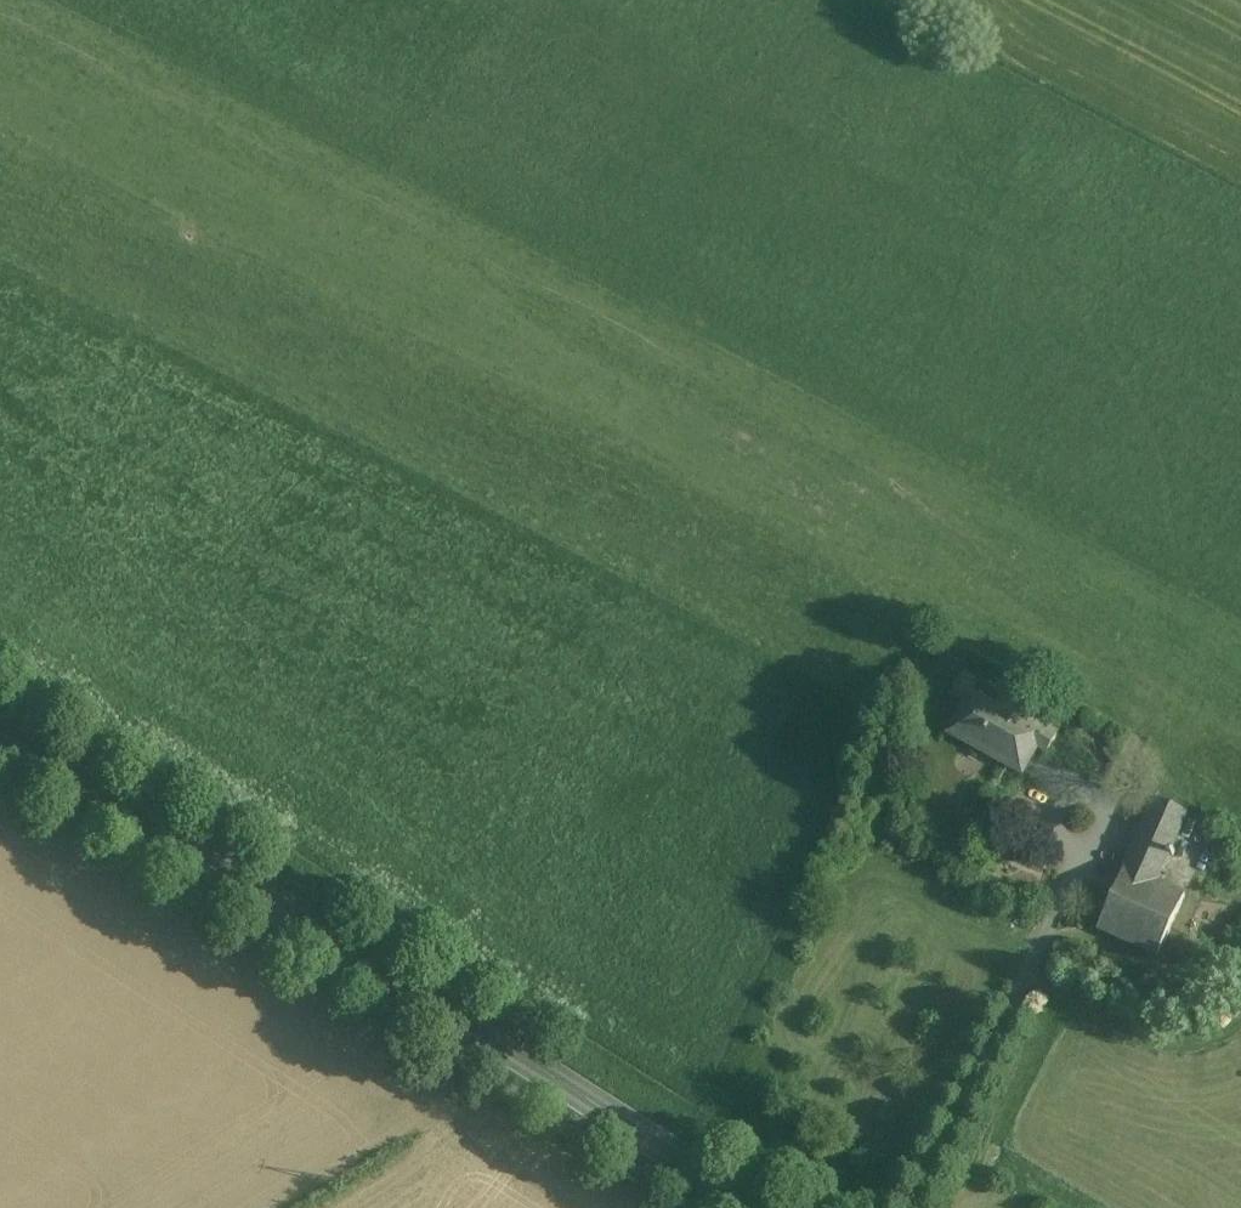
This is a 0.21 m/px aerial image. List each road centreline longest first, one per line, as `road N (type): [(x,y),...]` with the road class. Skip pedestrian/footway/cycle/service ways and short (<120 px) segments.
road 1 (secondary): [(760,1207),(0,723)]

